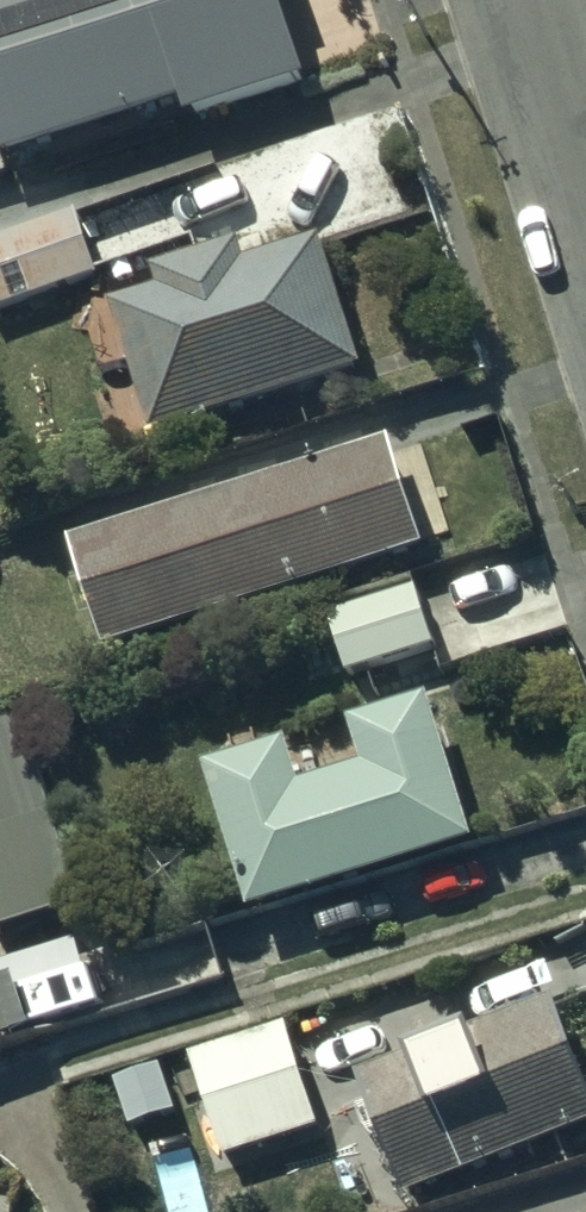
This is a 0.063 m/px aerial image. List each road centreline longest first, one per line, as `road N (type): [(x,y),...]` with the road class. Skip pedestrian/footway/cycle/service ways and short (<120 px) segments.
road 1 (residential): [(529,0),(585,180)]

